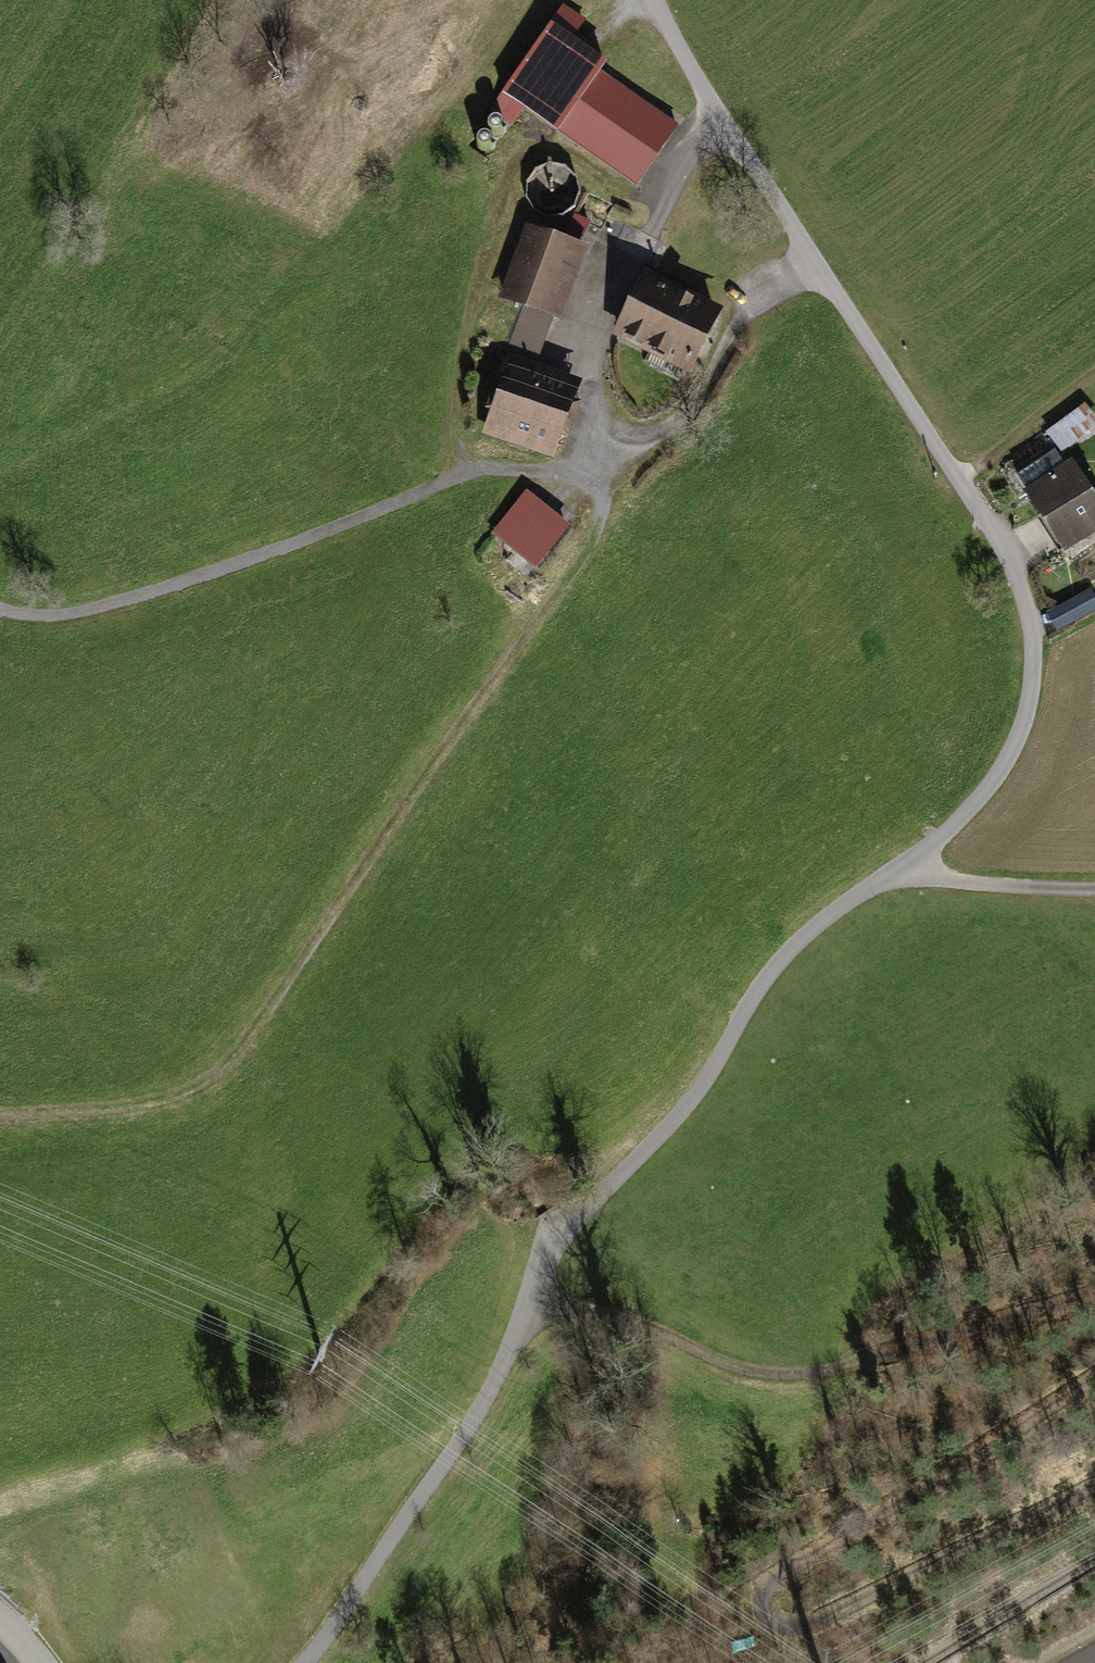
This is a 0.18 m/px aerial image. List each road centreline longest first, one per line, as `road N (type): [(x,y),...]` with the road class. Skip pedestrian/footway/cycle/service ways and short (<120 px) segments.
road 1 (residential): [(305,1662),(495,1380),(538,1303),(551,1241),(693,1101),(772,967),(835,908),(969,814),(1012,751),(1029,691),(1025,594),(655,0)]
road 2 (track): [(1094,1485),(810,1626),(780,1627),(768,1611),(764,1594),(779,1573),(1094,1380)]
road 3 (track): [(0,1116),(142,1115),(213,1080),(510,657)]
road 4 (track): [(601,471),(464,467),(406,501),(79,621),(13,621),(0,612)]
road 5 (track): [(713,105),(588,347),(601,471),(598,542),(510,657)]
road 6 (track): [(1094,1292),(828,1371),(749,1377),(650,1331),(538,1303)]
road 7 (track): [(923,1662),(1094,1558)]
road 8 (track): [(907,859),(961,882),(1094,887)]

